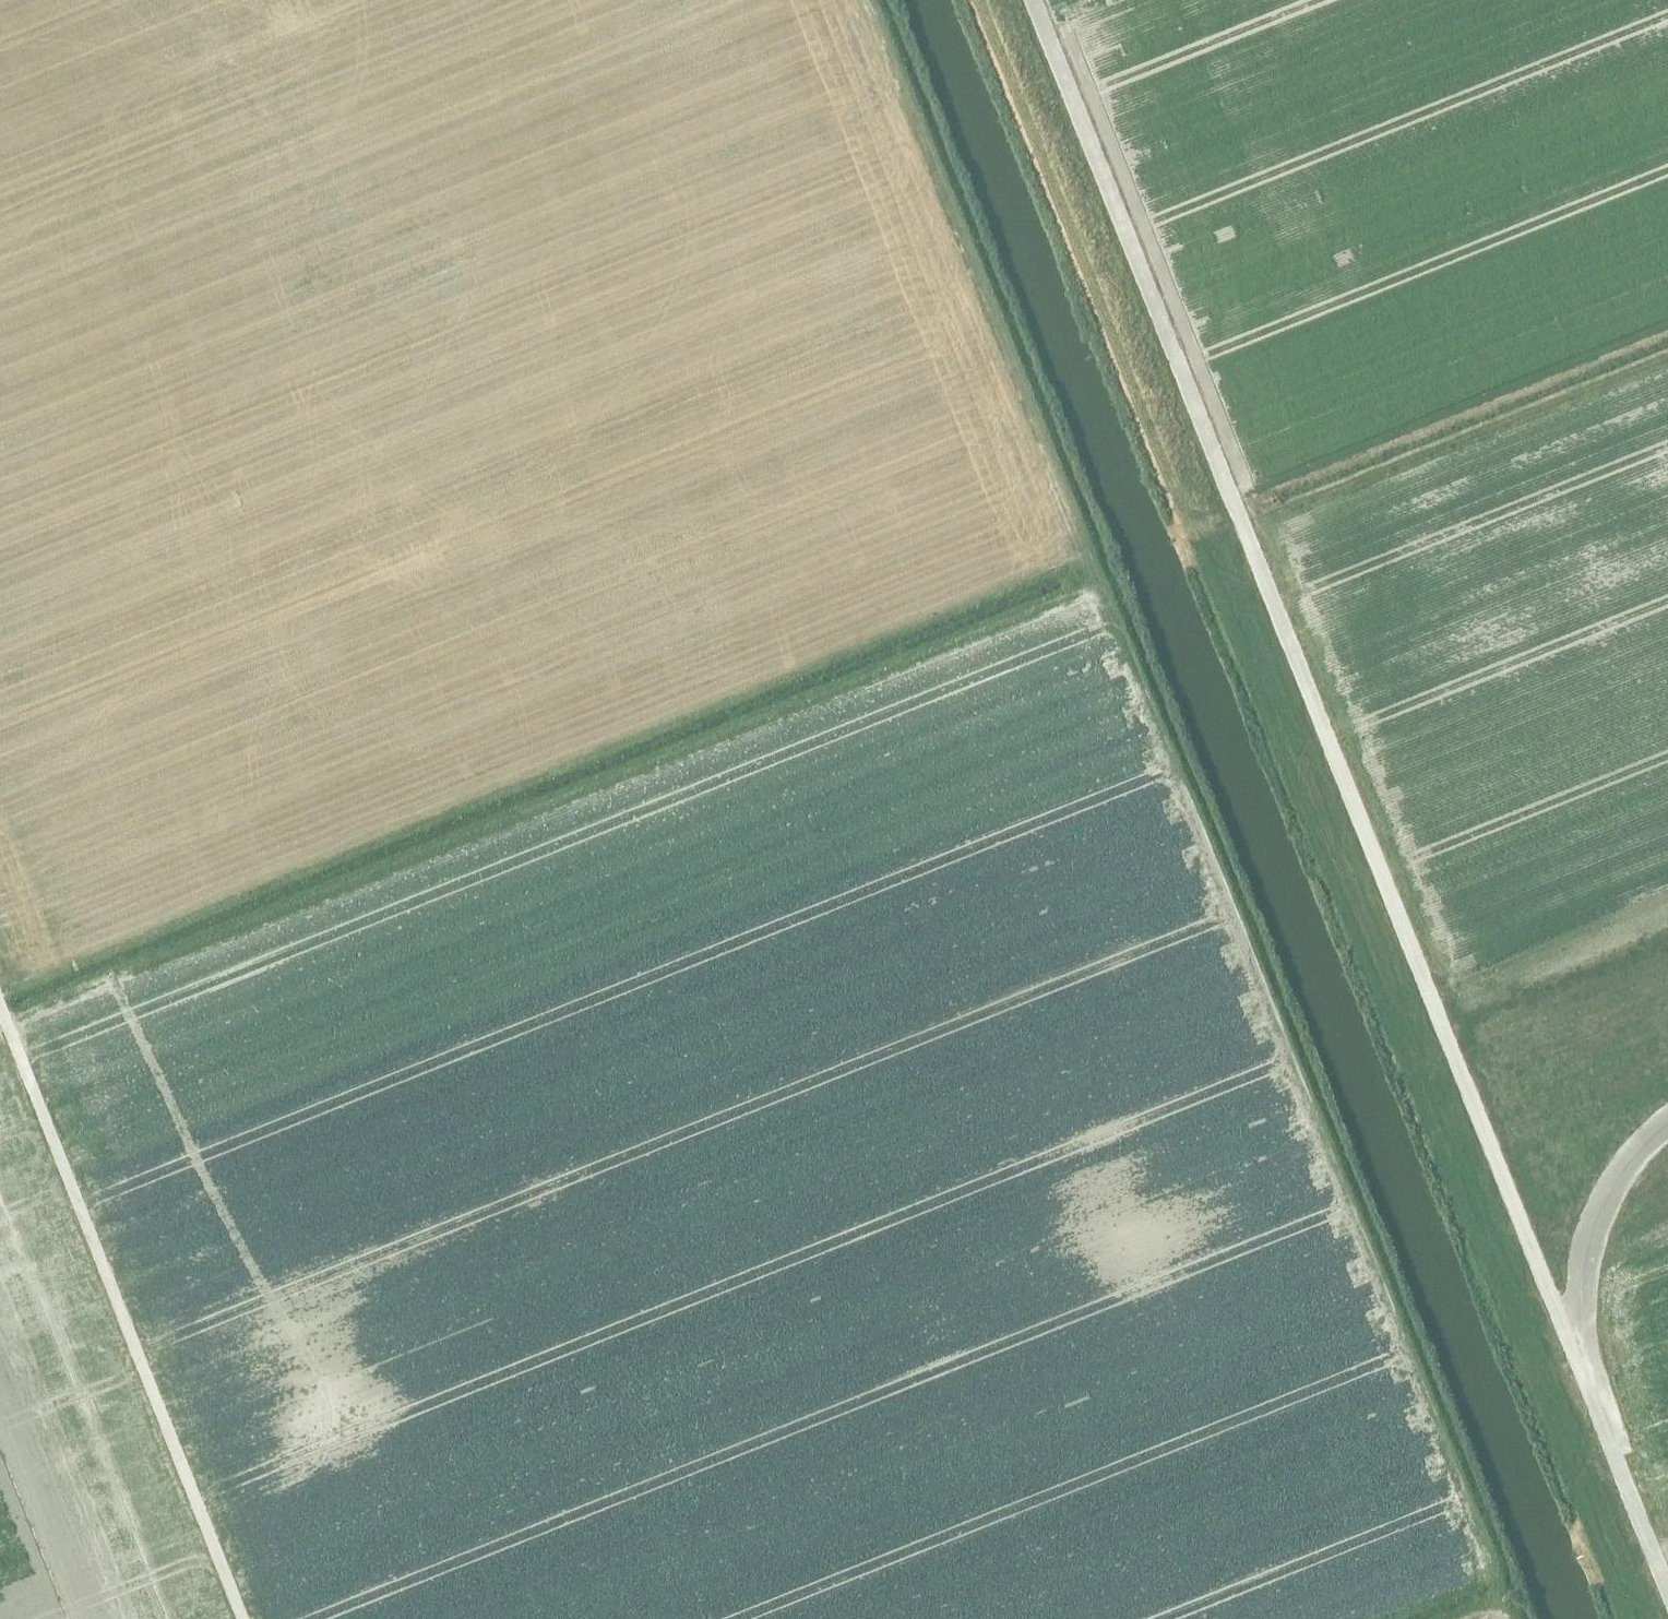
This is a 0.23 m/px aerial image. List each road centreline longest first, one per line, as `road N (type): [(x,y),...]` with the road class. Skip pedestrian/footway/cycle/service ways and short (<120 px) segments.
road 1 (track): [(245,1618),(0,1002)]

